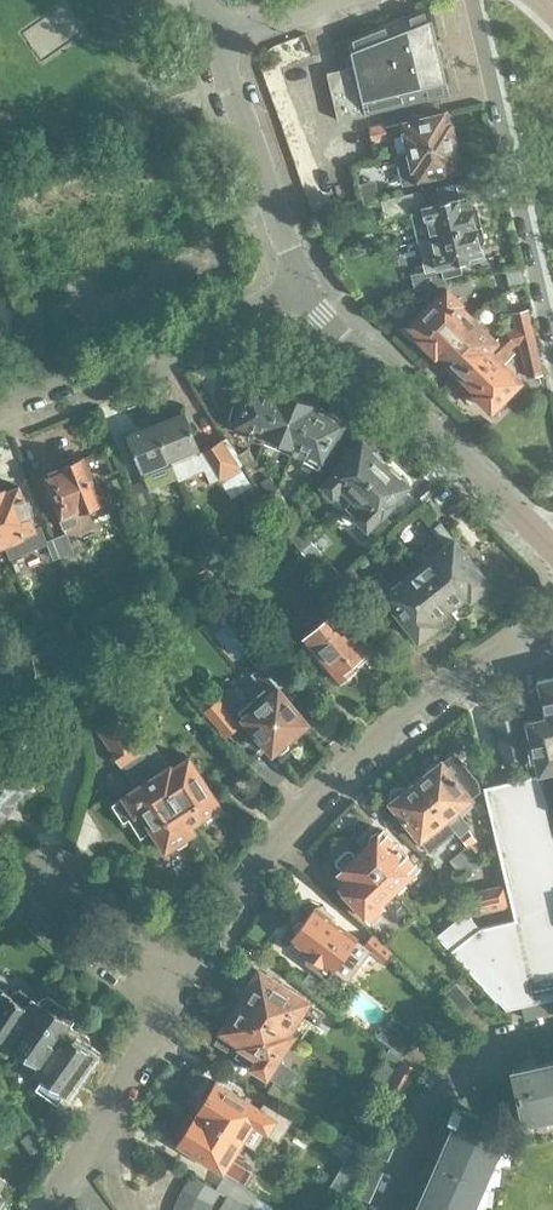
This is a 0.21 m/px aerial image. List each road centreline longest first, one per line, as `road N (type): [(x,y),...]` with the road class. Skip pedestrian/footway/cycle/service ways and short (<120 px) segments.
road 1 (residential): [(192,972),(295,824),(382,740),(552,626)]
road 2 (tertiary): [(552,546),(302,286)]
road 3 (residential): [(471,0),(552,338)]
road 4 (residential): [(0,408),(302,286)]
road 5 (residential): [(46,1209),(192,972)]
road 6 (tertiary): [(302,286),(216,39)]
road 7 (residential): [(0,927),(45,882),(192,972)]

